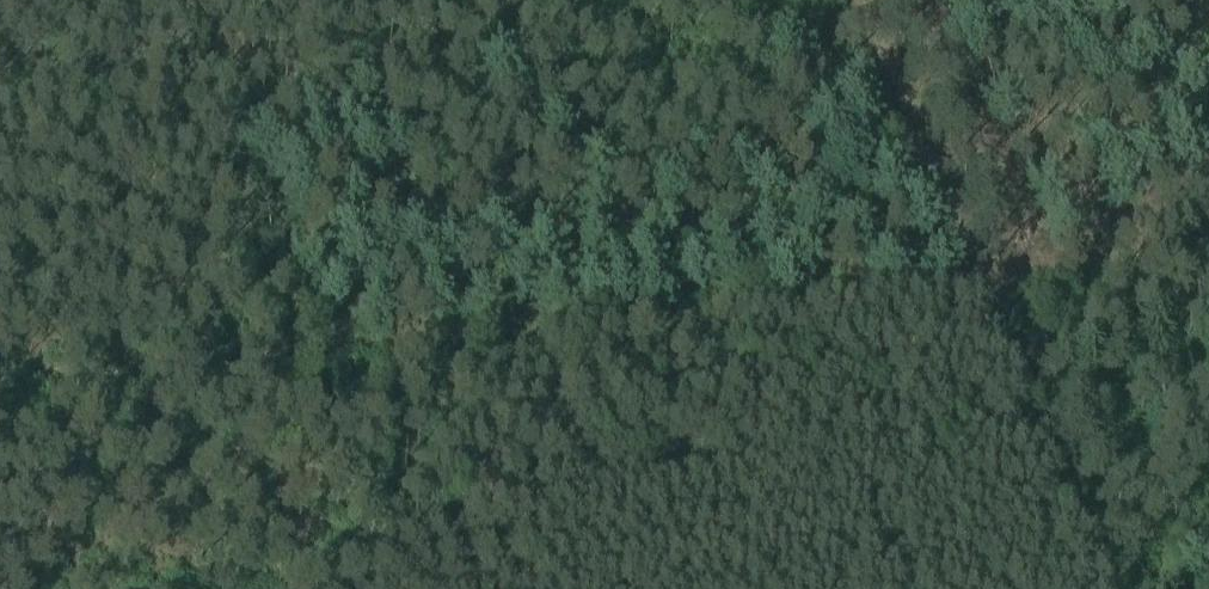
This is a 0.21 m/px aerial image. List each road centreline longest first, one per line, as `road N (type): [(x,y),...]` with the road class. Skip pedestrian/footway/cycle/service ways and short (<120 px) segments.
road 1 (track): [(0,376),(991,287)]
road 2 (track): [(991,287),(1131,588)]
road 3 (track): [(421,588),(337,345)]
road 4 (track): [(991,287),(1030,278),(1208,177)]

